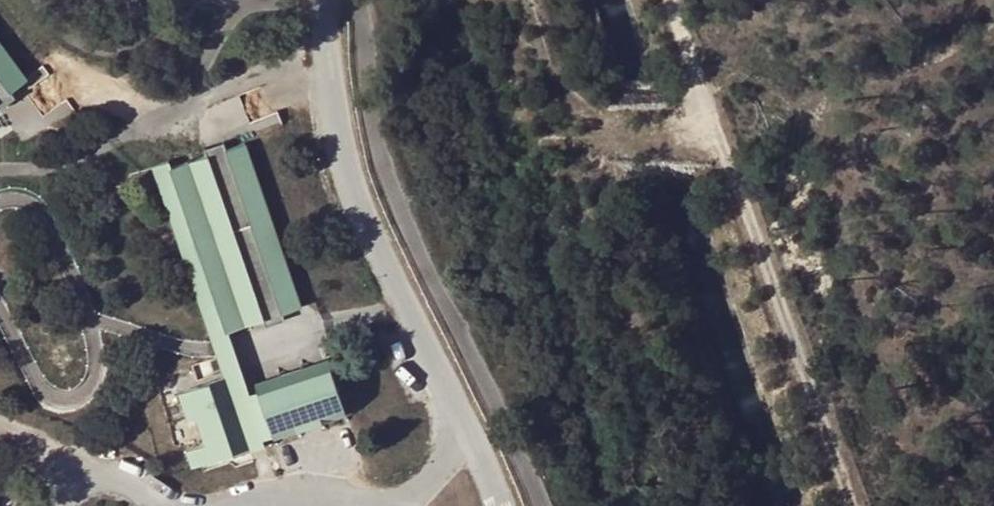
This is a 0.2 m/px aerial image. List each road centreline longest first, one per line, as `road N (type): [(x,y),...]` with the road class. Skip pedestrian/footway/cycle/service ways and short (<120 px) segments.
road 1 (track): [(677,0),(857,505)]

